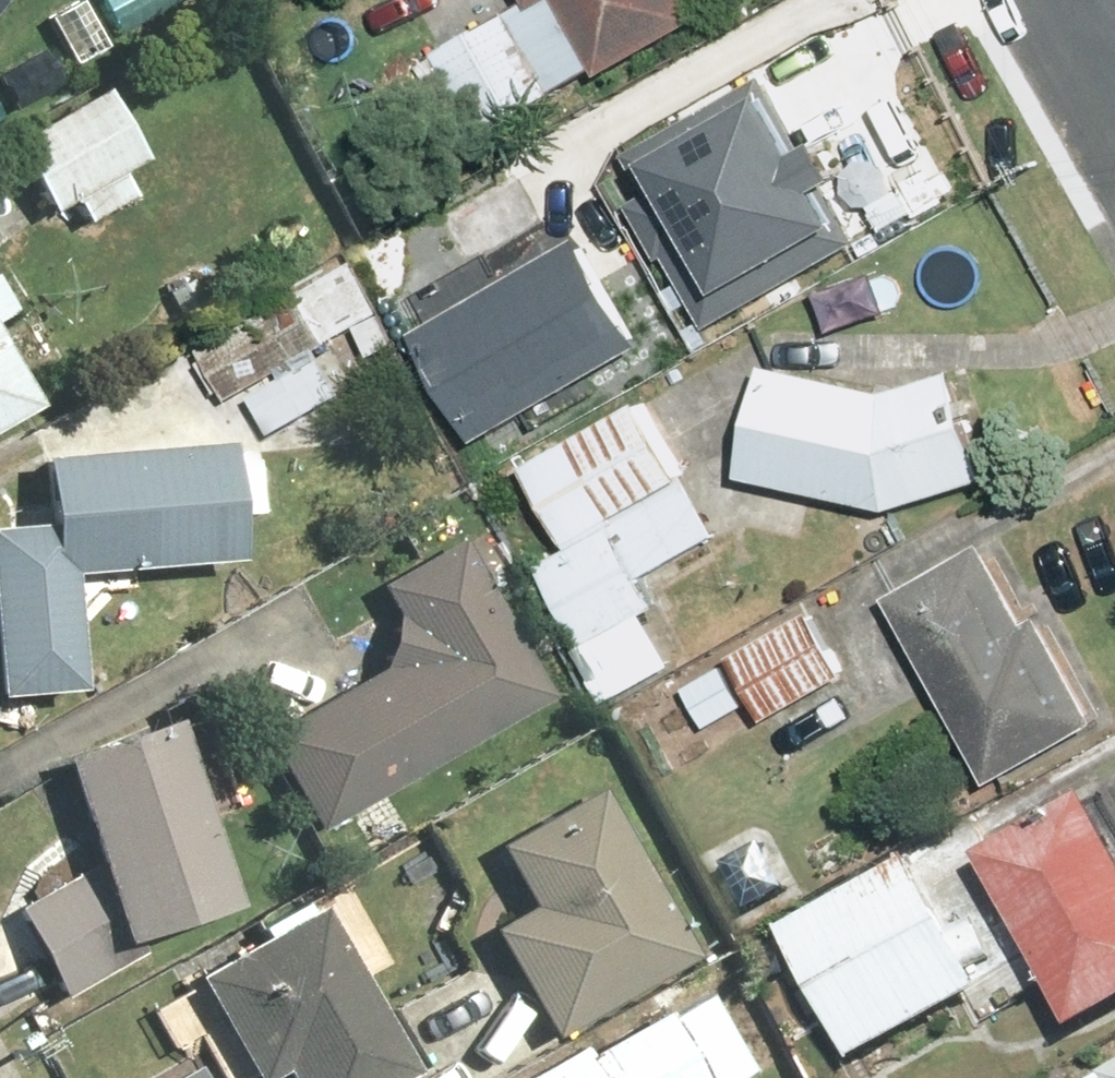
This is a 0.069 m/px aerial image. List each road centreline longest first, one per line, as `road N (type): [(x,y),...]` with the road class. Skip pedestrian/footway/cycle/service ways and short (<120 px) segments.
road 1 (residential): [(1047,0),(1114,120)]

